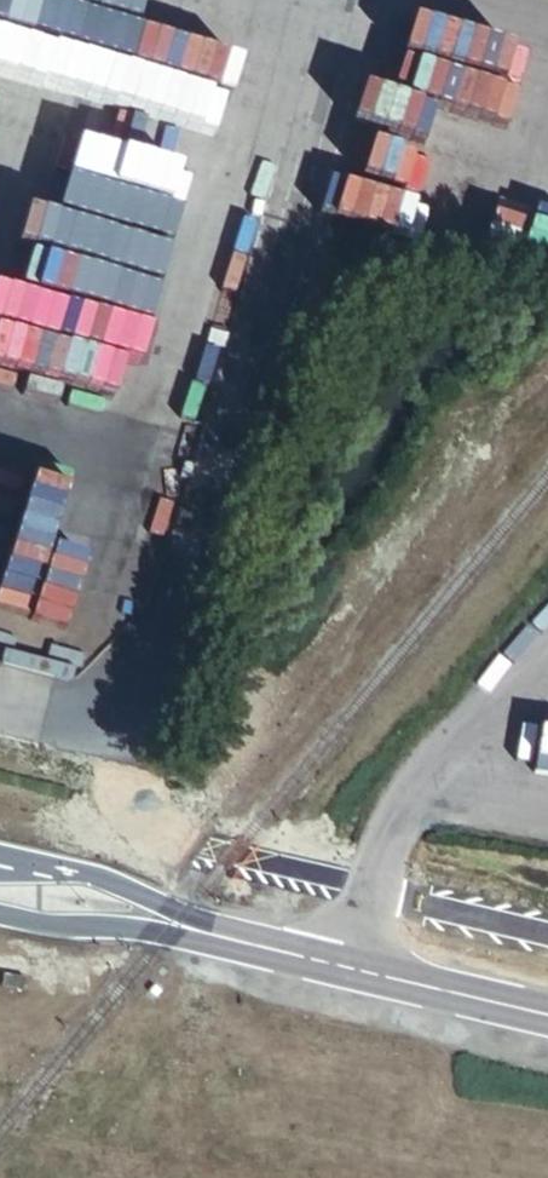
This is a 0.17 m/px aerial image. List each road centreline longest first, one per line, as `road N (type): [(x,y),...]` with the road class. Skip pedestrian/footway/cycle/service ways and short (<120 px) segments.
road 1 (tertiary): [(175,926),(547,1014)]
road 2 (tertiary): [(175,926),(100,880),(0,859)]
road 3 (tertiary): [(0,912),(71,927),(175,926)]

